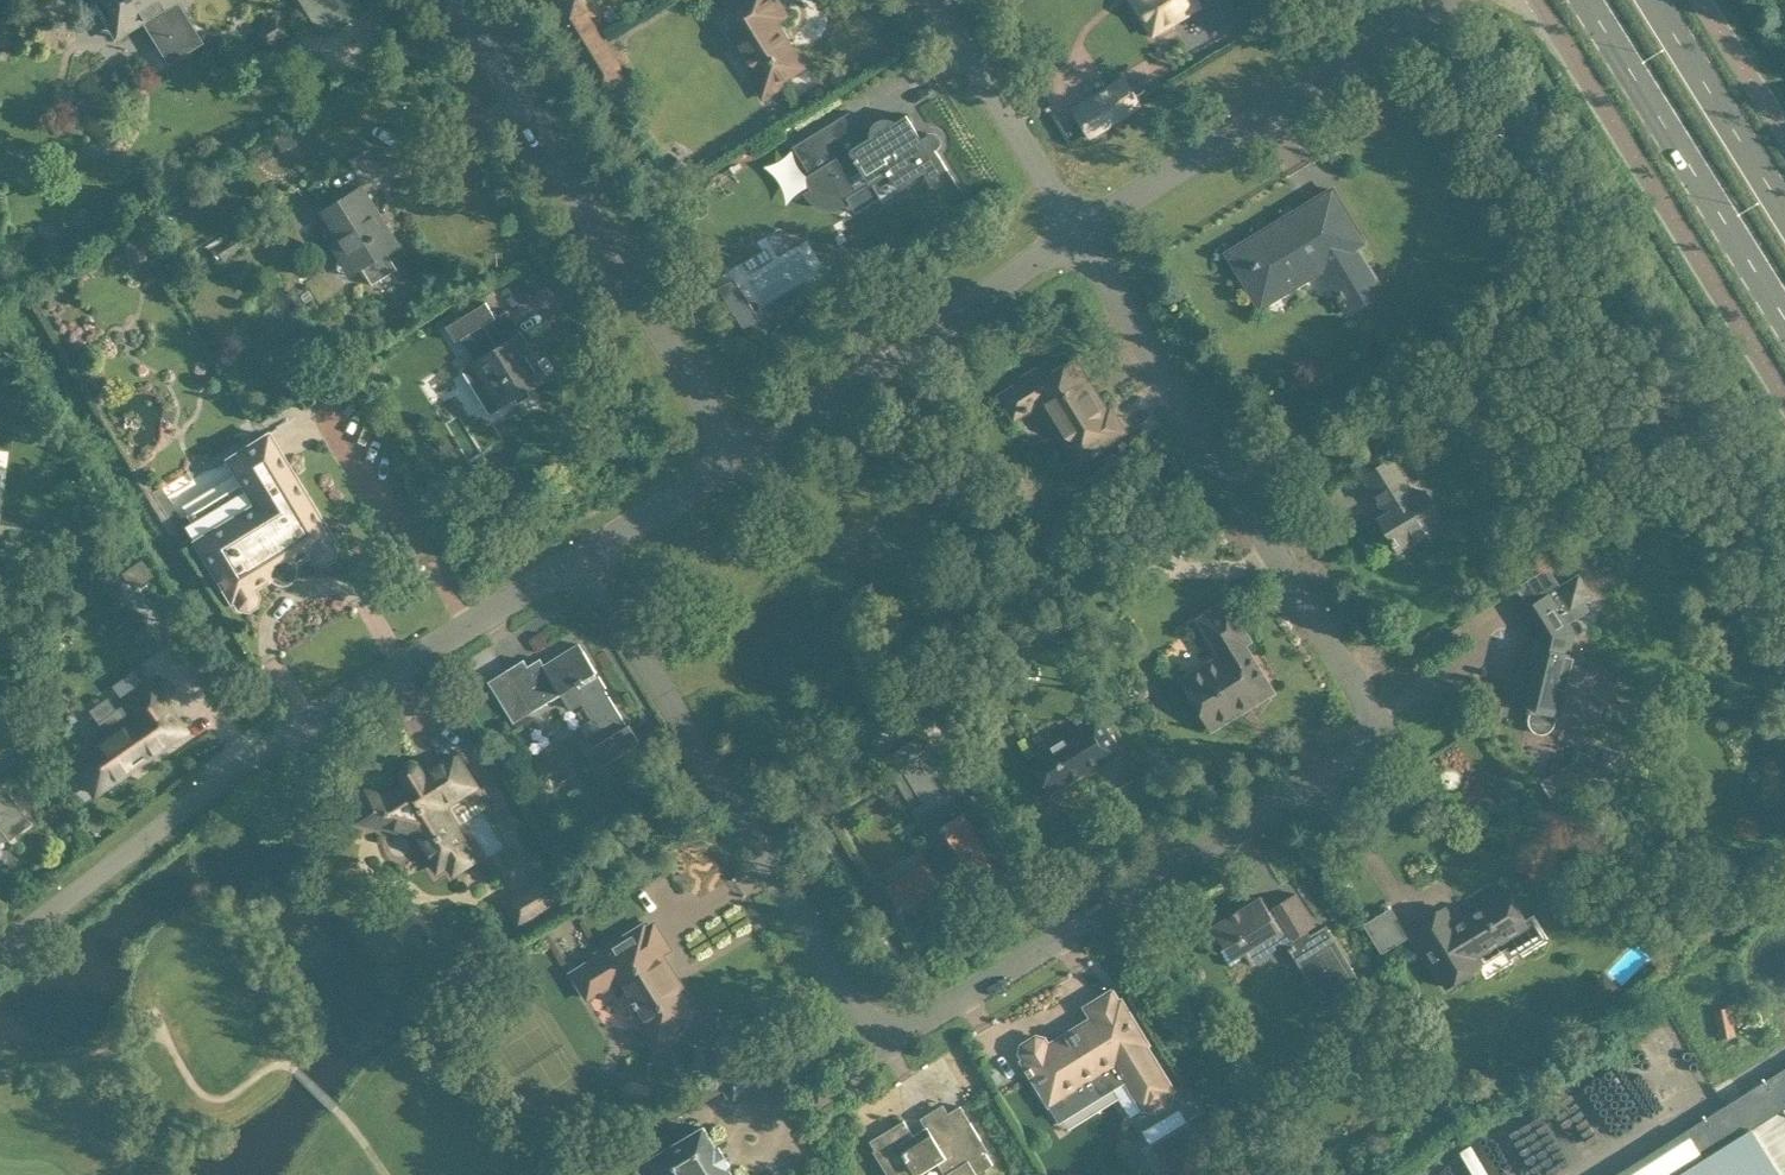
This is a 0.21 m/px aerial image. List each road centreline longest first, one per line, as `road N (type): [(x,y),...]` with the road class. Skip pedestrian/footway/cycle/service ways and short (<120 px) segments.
road 1 (residential): [(901,1040),(1360,754),(1373,733),(1366,706),(1077,233)]
road 2 (residential): [(0,947),(301,730),(580,559)]
road 3 (residential): [(901,1040),(884,1034),(580,559)]
road 4 (residential): [(743,465),(459,0)]
road 5 (track): [(0,1074),(85,1058),(161,1027),(193,1083),(212,1099),(224,1099),(272,1064),(297,1072),(387,1174)]
road 6 (unclassified): [(1538,0),(1784,395)]
road 7 (residential): [(1077,233),(1453,0)]
road 8 (residential): [(743,465),(1077,233)]
road 9 (primary): [(1587,0),(1784,315)]
road 10 (residential): [(1077,233),(938,0)]
road 11 (primary): [(1784,216),(1652,0)]
road 12 (residential): [(580,559),(743,465)]
road 13 (unclassified): [(1784,135),(1701,0)]

